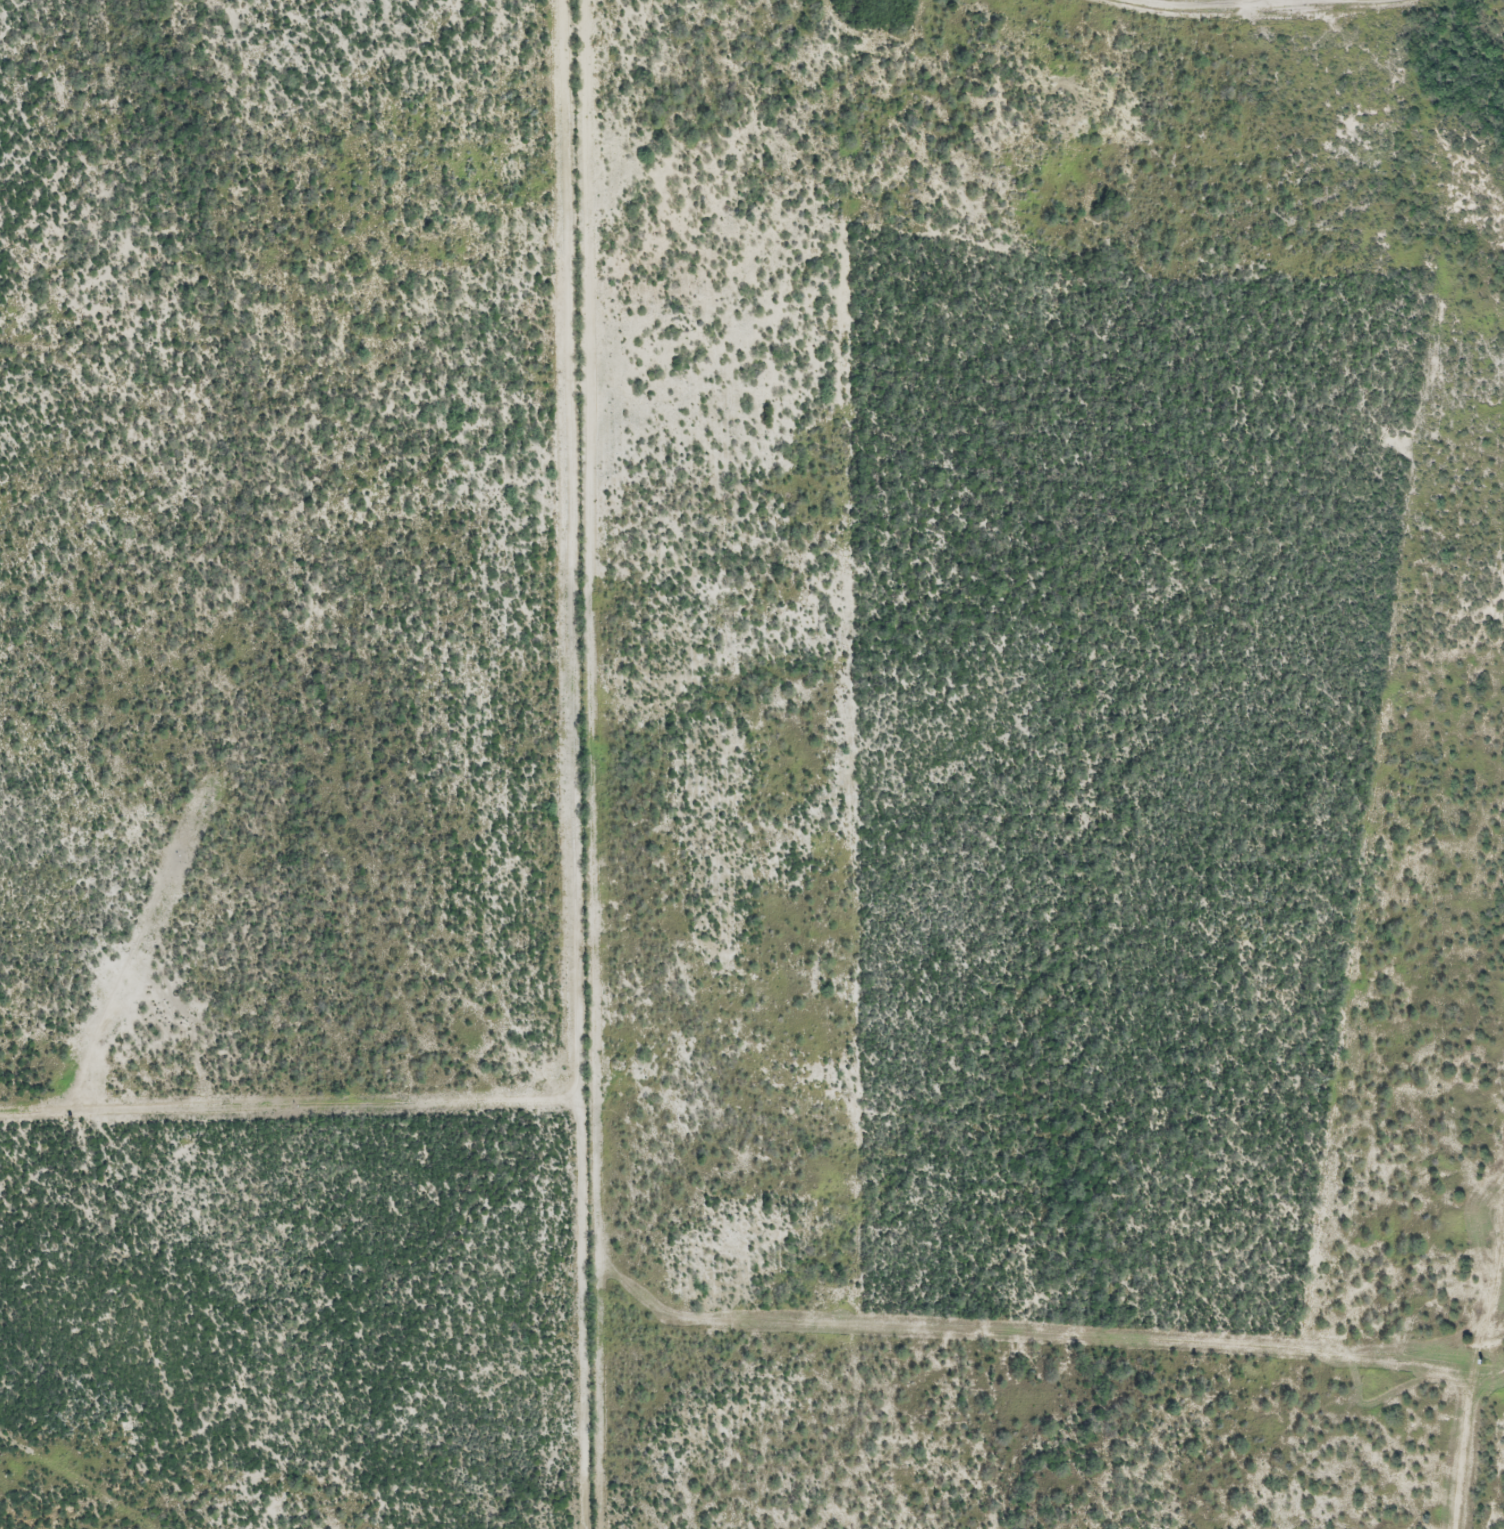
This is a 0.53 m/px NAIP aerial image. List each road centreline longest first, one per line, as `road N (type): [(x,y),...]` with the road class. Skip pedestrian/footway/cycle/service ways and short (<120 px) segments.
road 1 (track): [(1477,0),(1400,19),(1246,19),(1128,0)]

